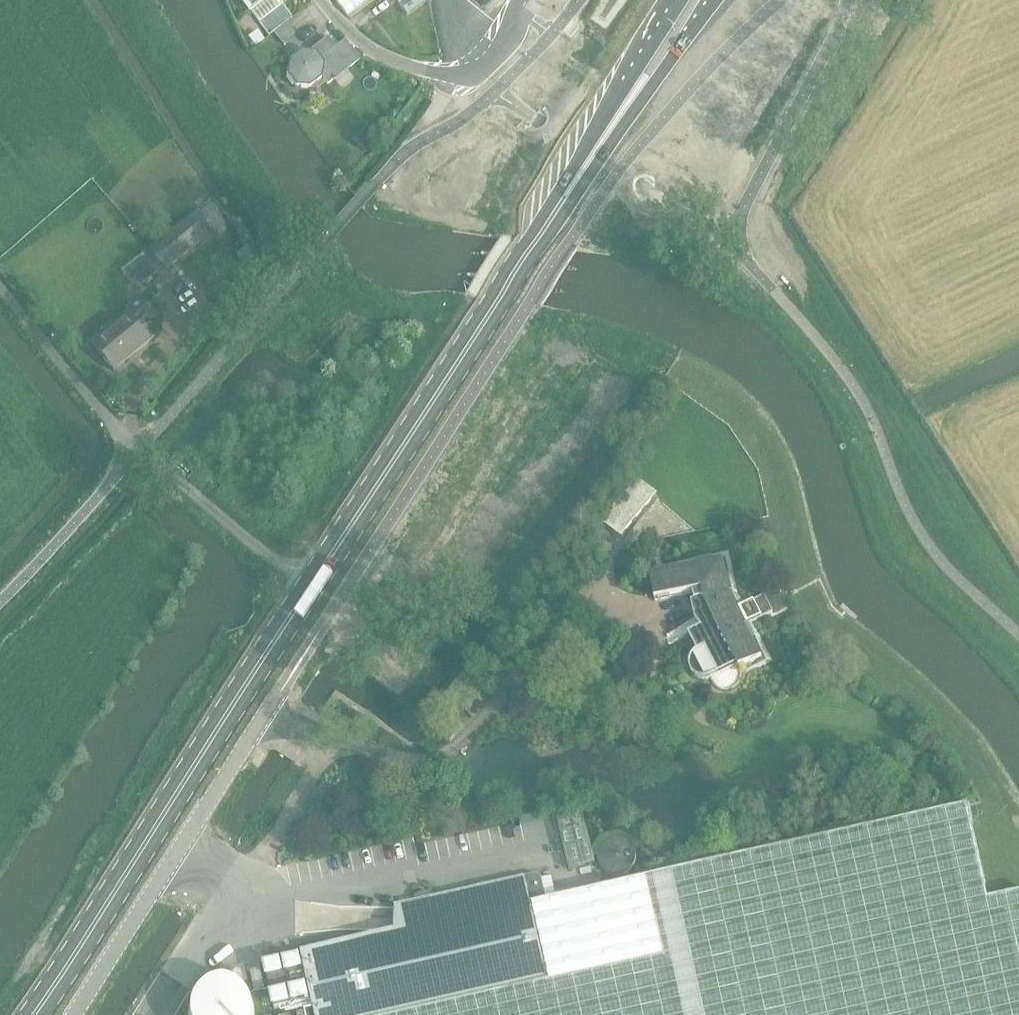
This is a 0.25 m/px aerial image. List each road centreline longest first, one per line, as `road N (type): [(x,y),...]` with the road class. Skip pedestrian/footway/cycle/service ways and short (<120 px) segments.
road 1 (primary): [(598,144),(310,587)]
road 2 (primary): [(310,587),(33,1014)]
road 3 (unclassified): [(283,687),(78,1014)]
road 4 (unclassified): [(523,0),(496,54),(460,77),(373,53),(319,0)]
road 5 (unclassified): [(310,587),(140,449)]
road 6 (unclassified): [(140,449),(0,287)]
road 7 (unclassified): [(0,600),(140,449)]
road 8 (primary): [(598,144),(713,0)]
road 9 (primary): [(671,0),(598,144)]

